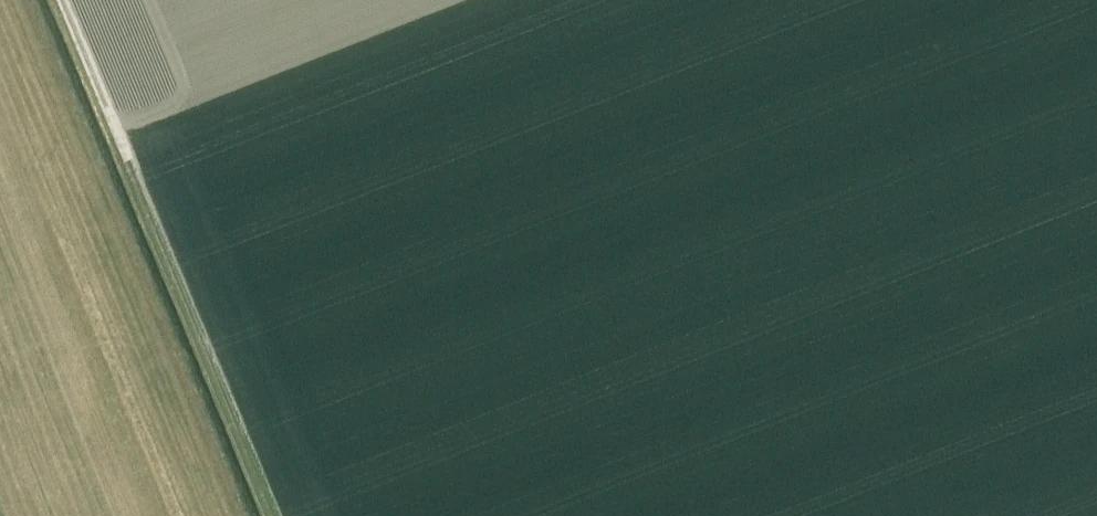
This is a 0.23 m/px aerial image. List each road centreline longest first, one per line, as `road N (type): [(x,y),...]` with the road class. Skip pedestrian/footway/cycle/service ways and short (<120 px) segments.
road 1 (track): [(64,0),(129,159)]

